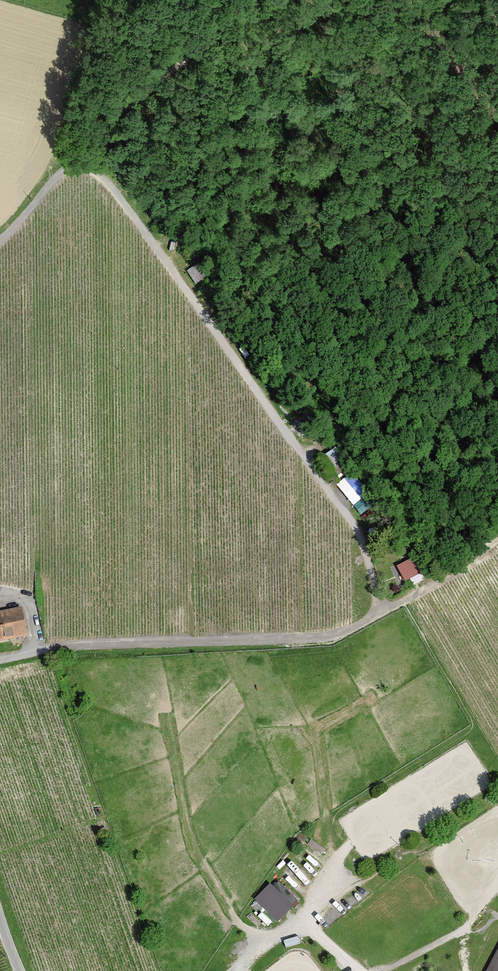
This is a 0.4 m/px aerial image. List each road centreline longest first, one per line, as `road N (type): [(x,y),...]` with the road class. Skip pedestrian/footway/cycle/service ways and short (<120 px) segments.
road 1 (track): [(381,613),(349,519),(105,179),(90,168),(68,169)]
road 2 (track): [(47,649),(317,638),(381,613)]
road 3 (track): [(281,0),(118,112),(68,169)]
road 4 (track): [(301,917),(402,854),(446,865)]
road 5 (track): [(357,970),(301,917),(234,970)]
road 6 (track): [(381,613),(497,549)]

